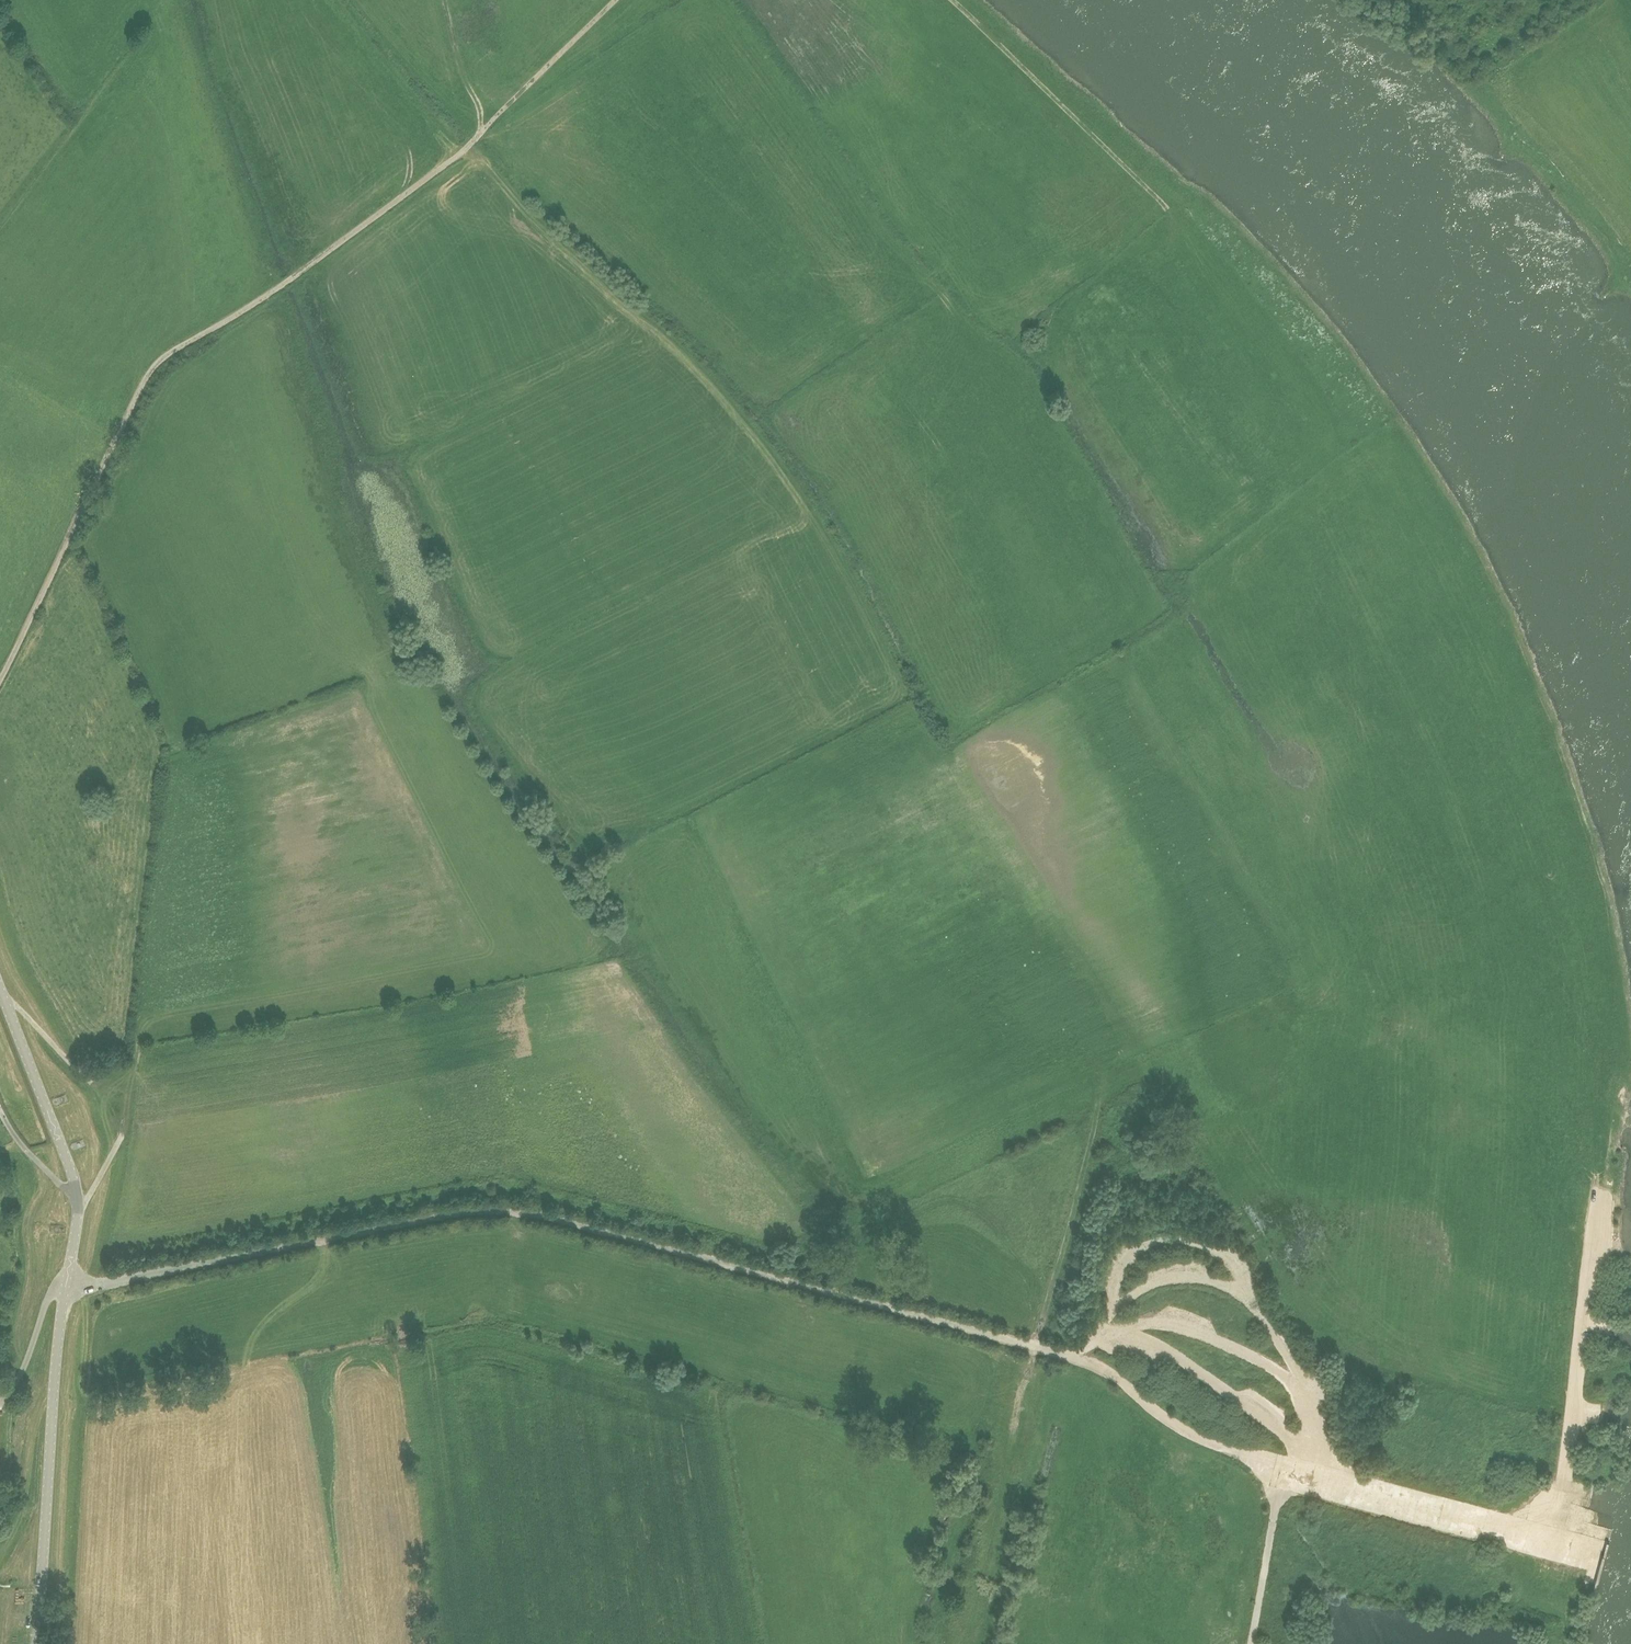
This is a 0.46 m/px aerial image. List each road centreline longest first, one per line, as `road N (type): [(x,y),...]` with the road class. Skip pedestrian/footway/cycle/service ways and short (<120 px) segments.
road 1 (track): [(0,679),(155,360),(298,274),(458,154),(614,0)]
road 2 (tertiary): [(38,1643),(54,1386),(77,1198),(0,994)]
road 3 (track): [(952,0),(1166,209)]
road 4 (track): [(443,0),(483,130)]

